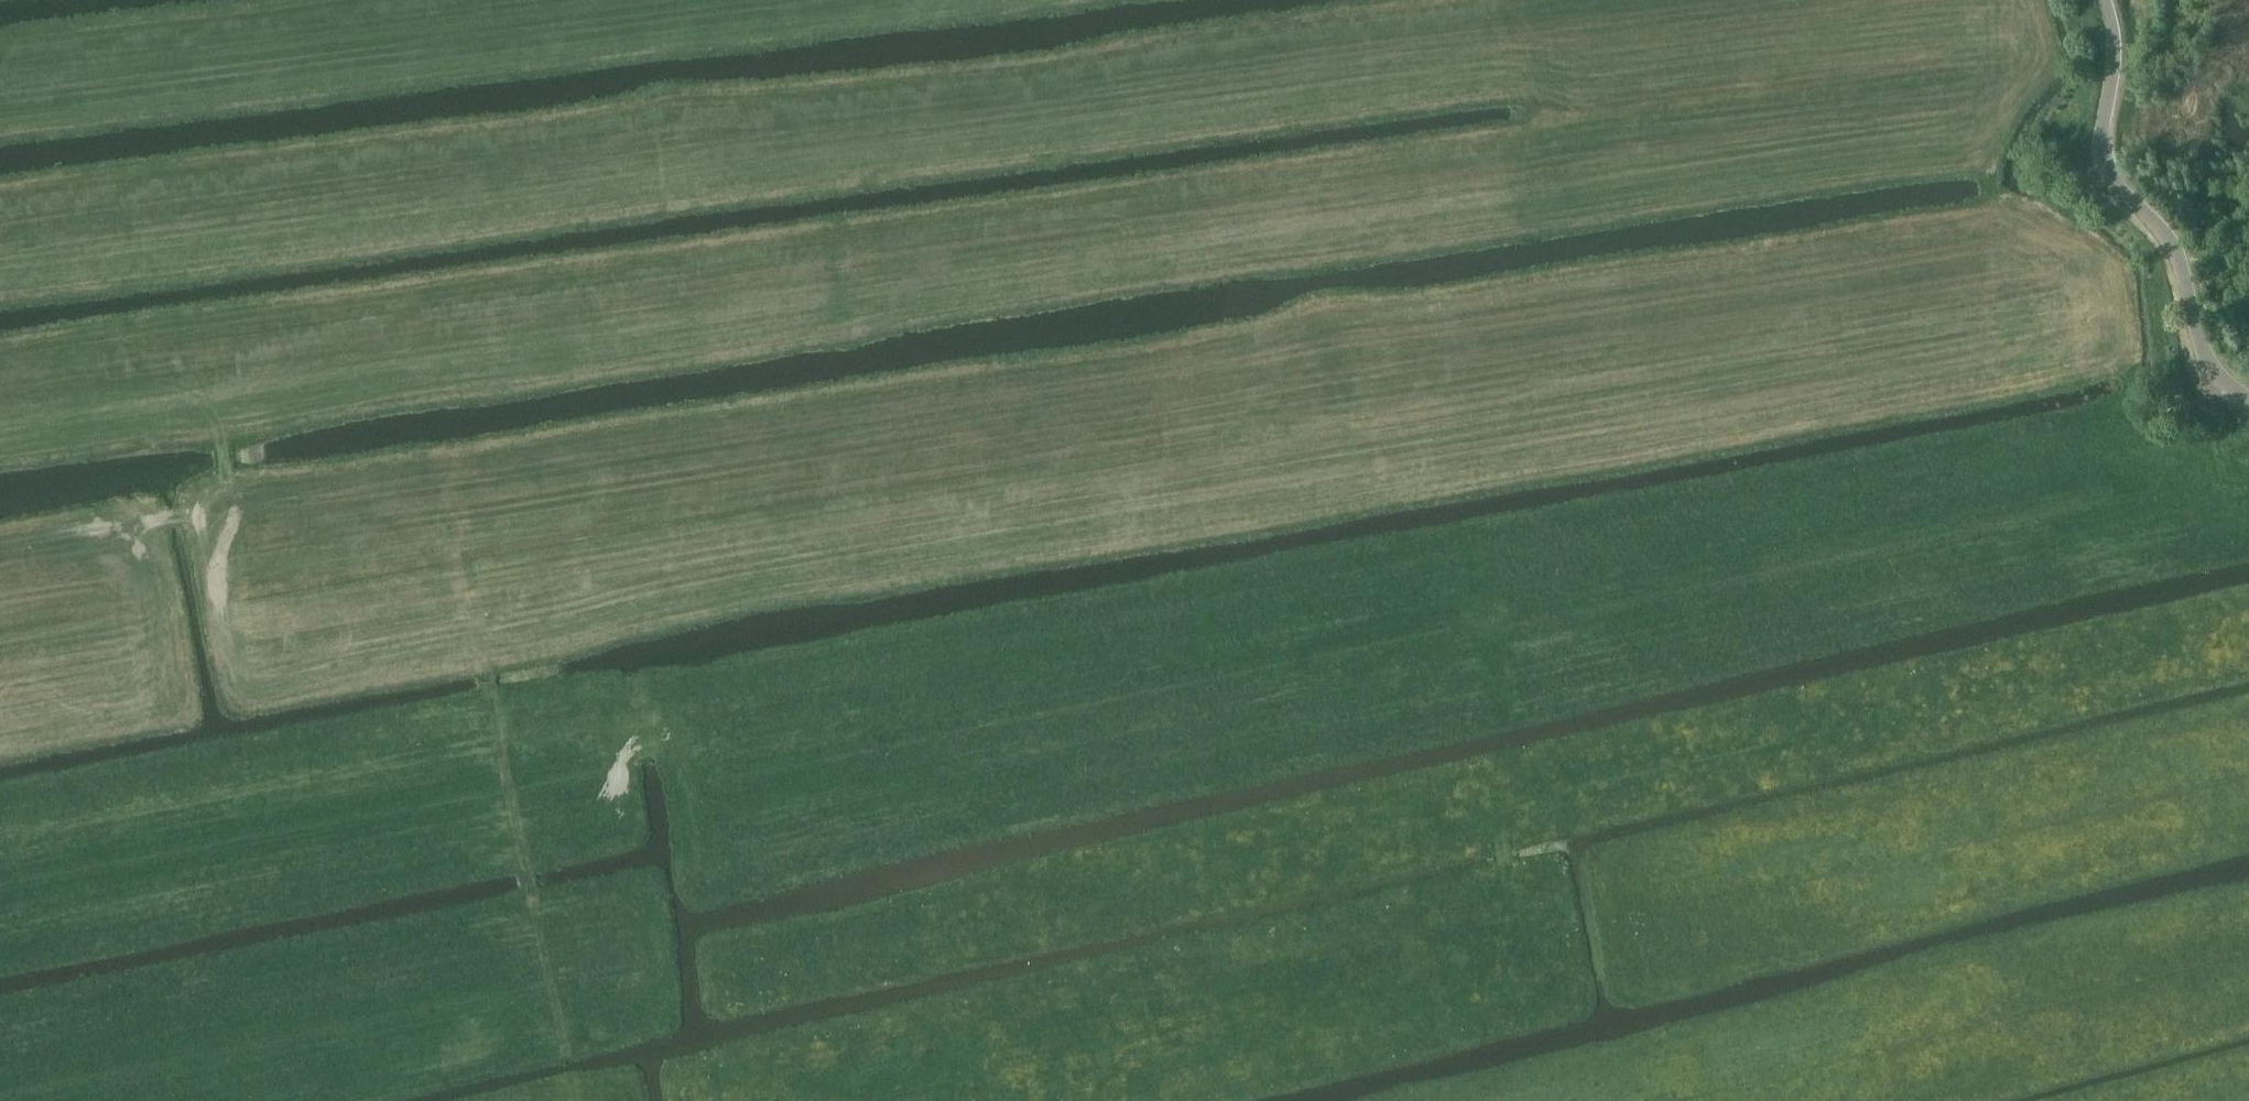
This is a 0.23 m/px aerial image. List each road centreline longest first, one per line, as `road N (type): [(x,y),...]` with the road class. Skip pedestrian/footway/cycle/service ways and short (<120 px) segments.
road 1 (unclassified): [(2248,396),(2225,379),(2204,348),(2176,244),(2107,170),(2102,144),(2116,51),(2106,0)]

